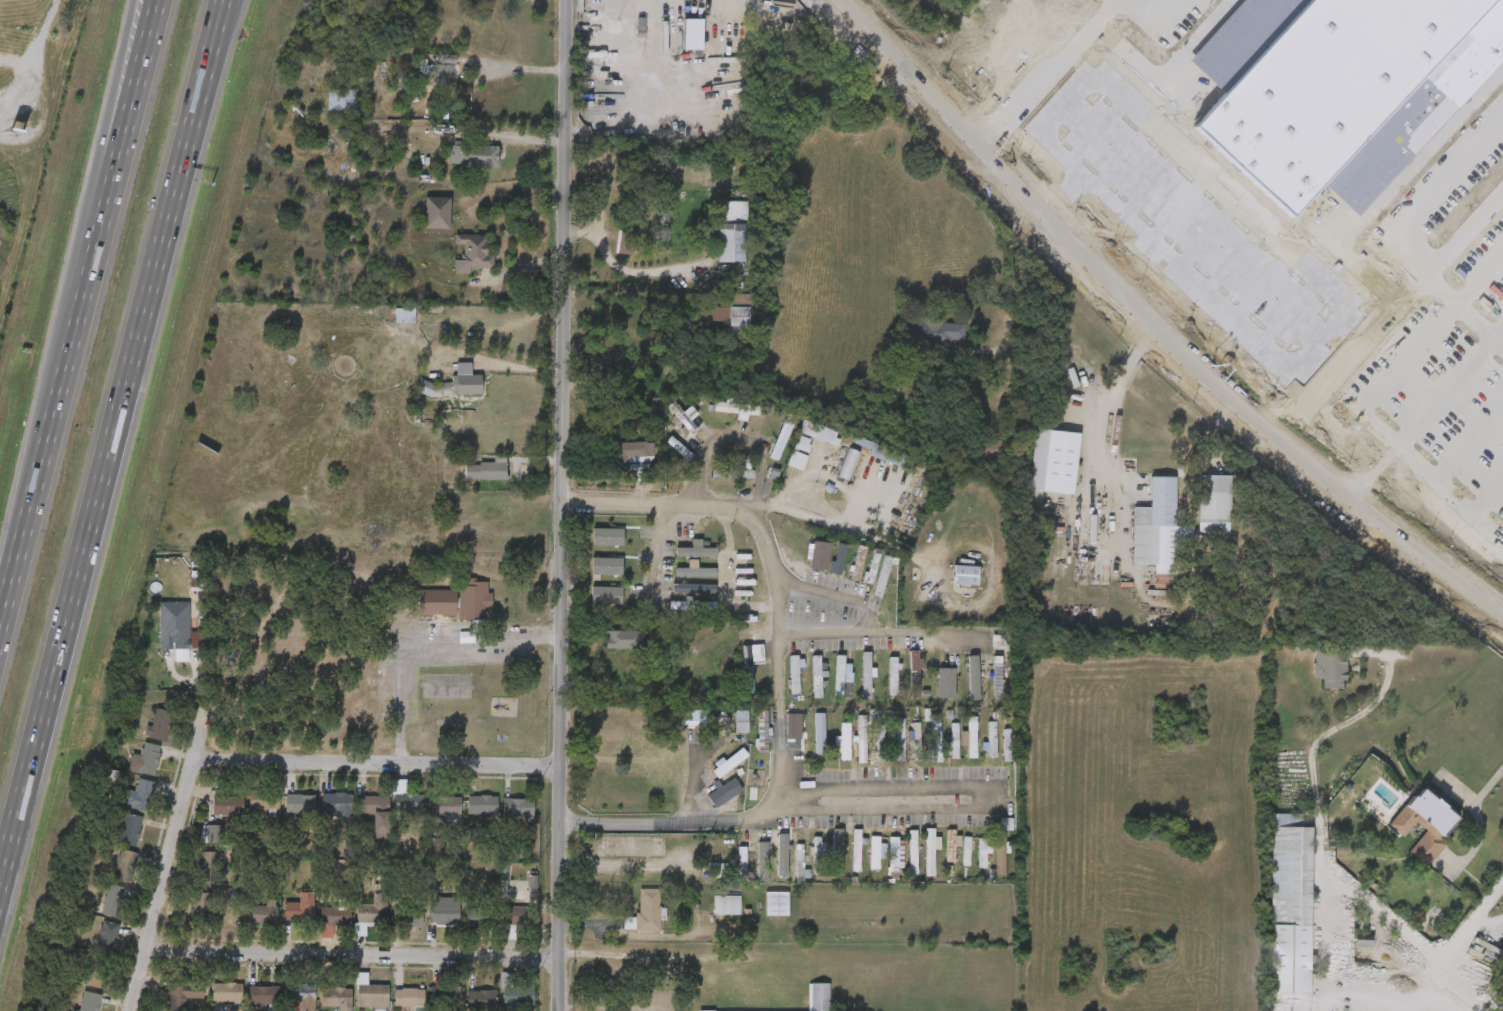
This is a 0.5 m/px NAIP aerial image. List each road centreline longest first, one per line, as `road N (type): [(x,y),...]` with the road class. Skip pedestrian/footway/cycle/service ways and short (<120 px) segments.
road 1 (tertiary): [(562,0),(560,1010)]
road 2 (motorway): [(0,890),(224,0)]
road 3 (tertiary): [(838,0),(1174,343),(1502,615)]
road 4 (residential): [(145,948),(560,959)]
road 5 (motorway): [(91,212),(0,609)]
road 6 (residential): [(195,758),(561,768)]
road 7 (residential): [(201,723),(132,1010)]
road 8 (residential): [(561,824),(732,825),(783,813)]
road 9 (motorway): [(145,0),(91,212)]
road 10 (residential): [(783,813),(834,795),(984,777)]
road 11 (motorway): [(118,61),(91,212)]

